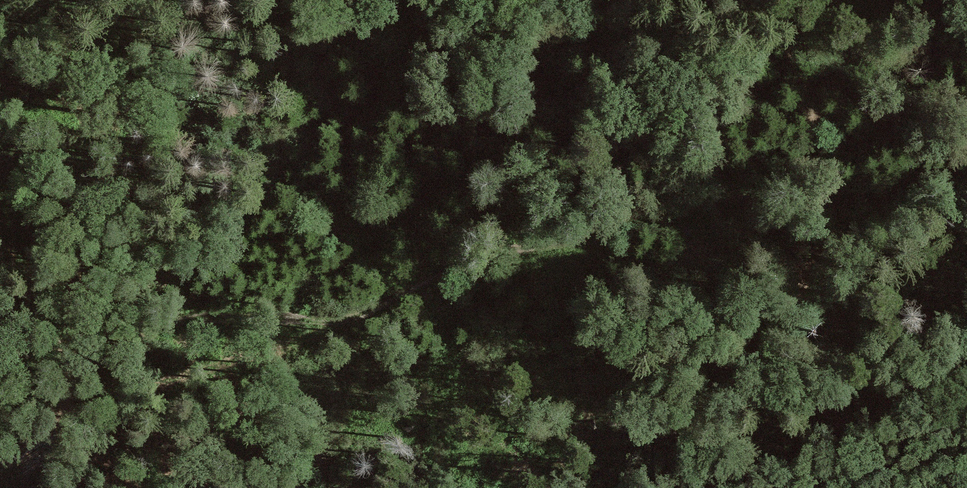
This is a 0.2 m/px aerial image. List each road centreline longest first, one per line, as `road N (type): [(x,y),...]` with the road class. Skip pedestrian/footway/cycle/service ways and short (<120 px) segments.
road 1 (track): [(966,174),(871,195),(690,203),(640,213),(571,242),(427,278),(343,322),(202,318),(0,351)]
road 2 (track): [(343,322),(117,403),(60,429),(0,472)]
road 3 (track): [(679,487),(966,356)]

